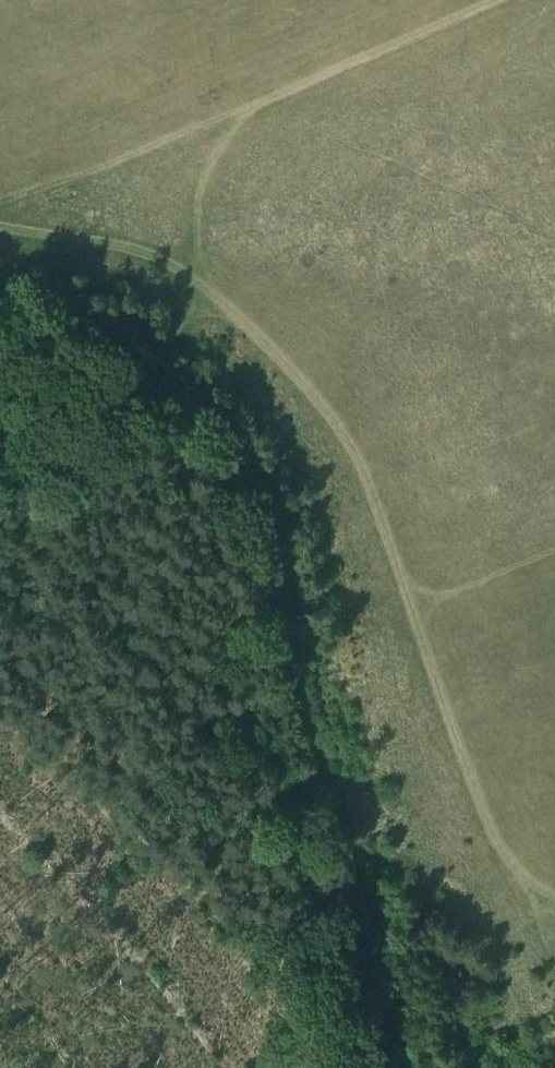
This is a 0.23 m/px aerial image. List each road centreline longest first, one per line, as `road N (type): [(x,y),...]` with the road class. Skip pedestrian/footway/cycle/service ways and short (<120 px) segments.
road 1 (track): [(0,247),(109,250),(155,263),(239,315),(311,395),(356,460),(494,846),(554,924)]
road 2 (track): [(0,488),(171,358)]

